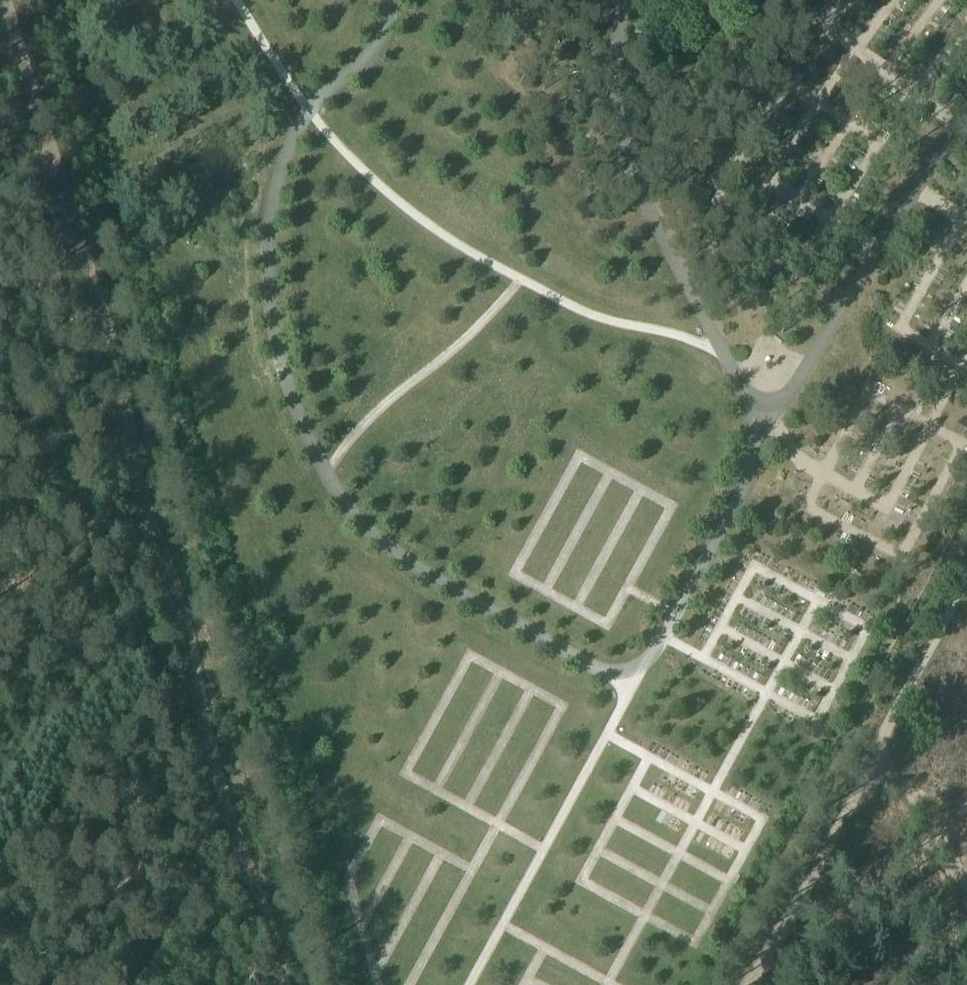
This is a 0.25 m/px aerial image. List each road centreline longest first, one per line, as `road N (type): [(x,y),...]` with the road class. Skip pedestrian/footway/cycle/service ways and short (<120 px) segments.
road 1 (track): [(6,0),(271,984)]
road 2 (track): [(880,756),(756,984)]
road 3 (track): [(966,576),(880,756)]
road 4 (track): [(966,912),(880,756)]

